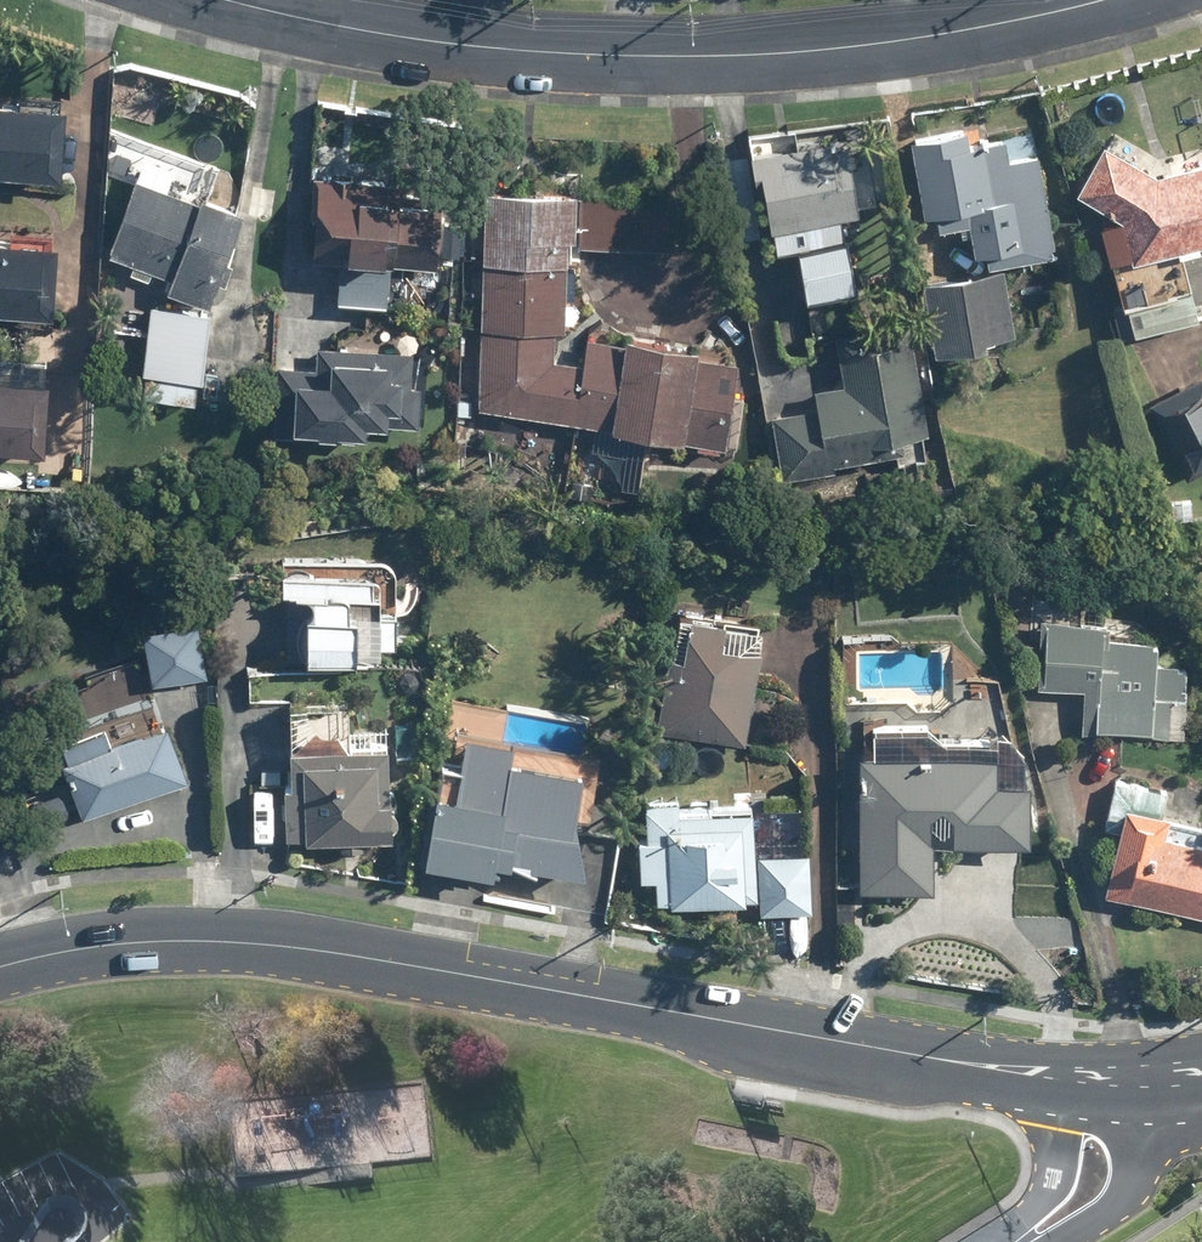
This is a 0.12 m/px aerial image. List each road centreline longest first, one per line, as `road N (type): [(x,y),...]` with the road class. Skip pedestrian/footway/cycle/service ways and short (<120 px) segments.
road 1 (tertiary): [(1060,1074),(287,943),(106,945),(0,967)]
road 2 (residential): [(226,0),(491,50),(716,56),(928,36),(1102,0)]
road 3 (unclassified): [(1137,1076),(1134,1162),(1119,1206),(1060,1241)]
road 4 (unclassified): [(1007,1241),(1015,1218),(1049,1181),(1060,1074)]

